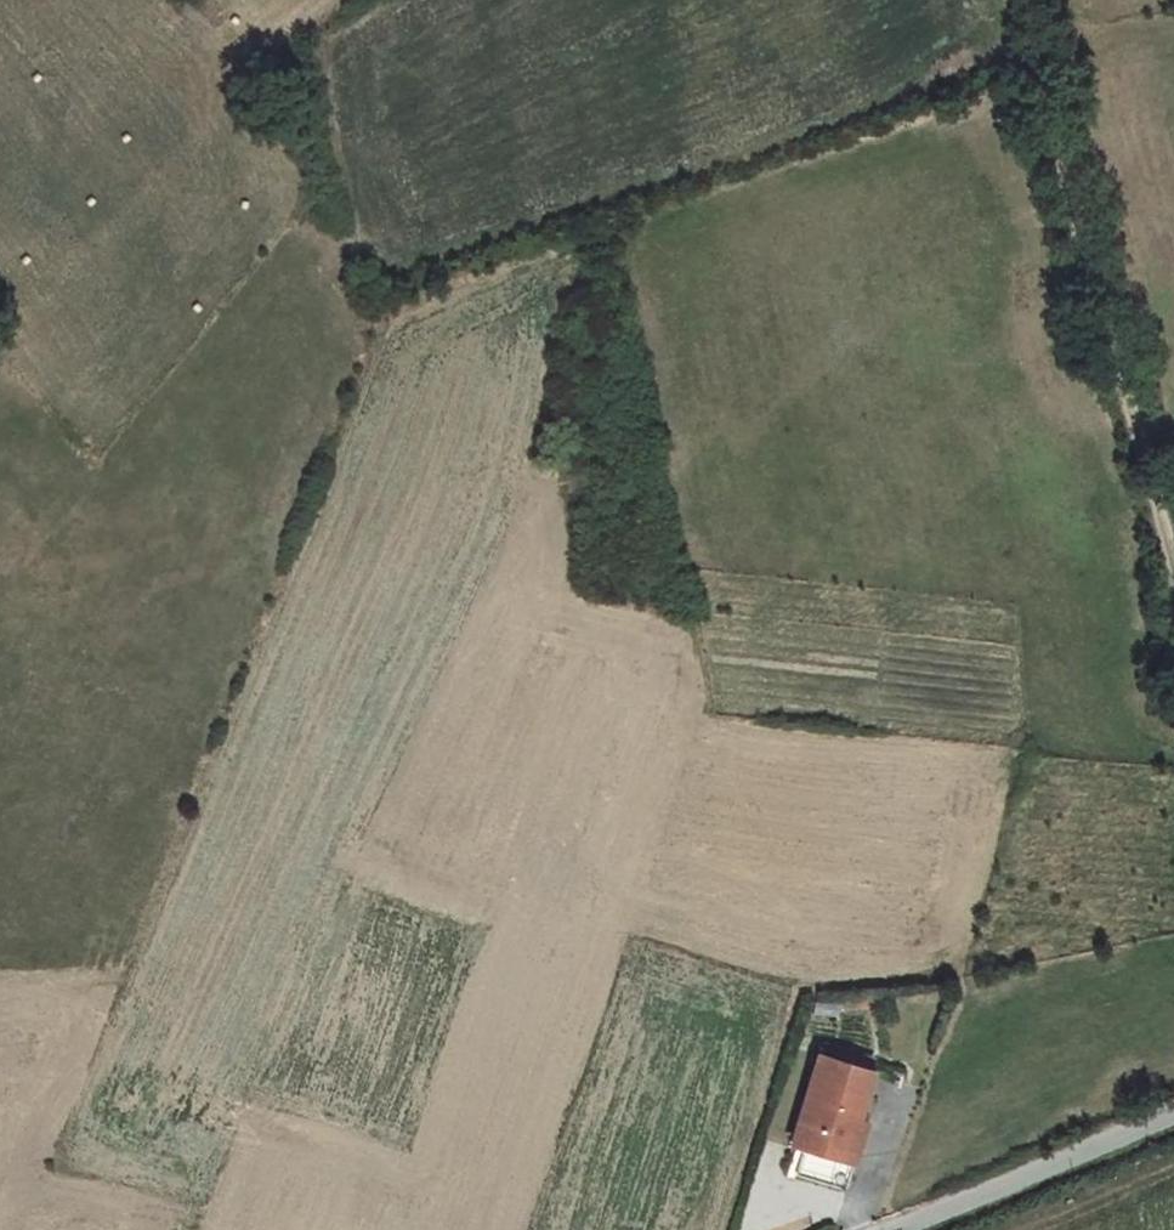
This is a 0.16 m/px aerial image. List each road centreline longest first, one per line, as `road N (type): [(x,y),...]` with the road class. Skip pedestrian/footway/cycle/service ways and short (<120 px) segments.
road 1 (track): [(1173,578),(1066,226),(1026,0)]
road 2 (unclassified): [(1173,1116),(896,1229)]

